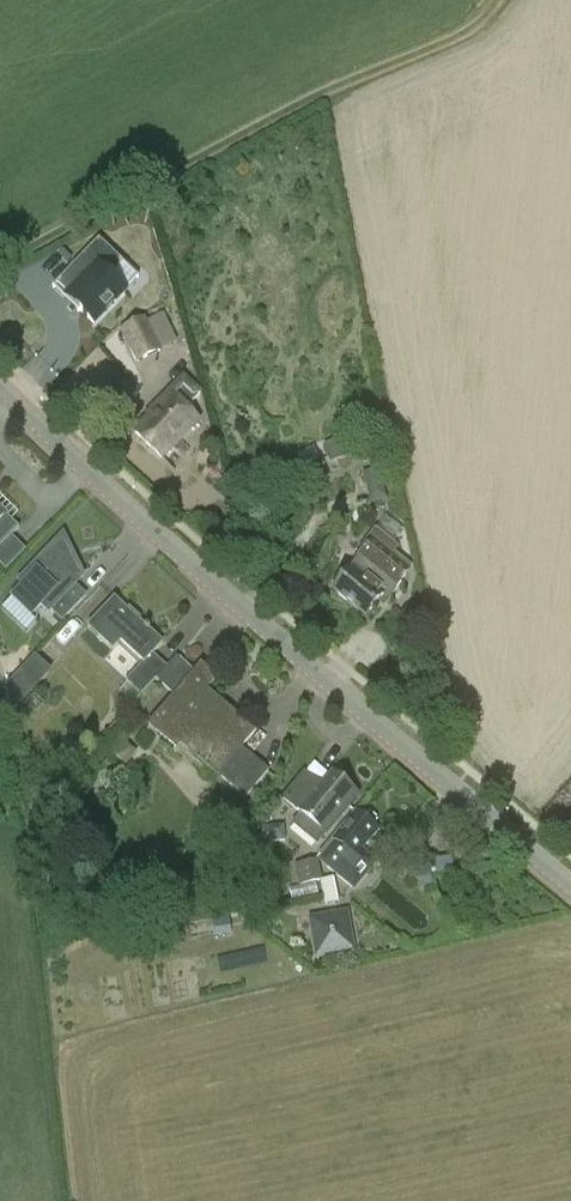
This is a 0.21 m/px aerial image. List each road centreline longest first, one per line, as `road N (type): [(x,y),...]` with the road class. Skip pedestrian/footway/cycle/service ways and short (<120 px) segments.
road 1 (tertiary): [(570,887),(130,508),(0,382)]
road 2 (track): [(0,263),(486,14),(500,0)]

